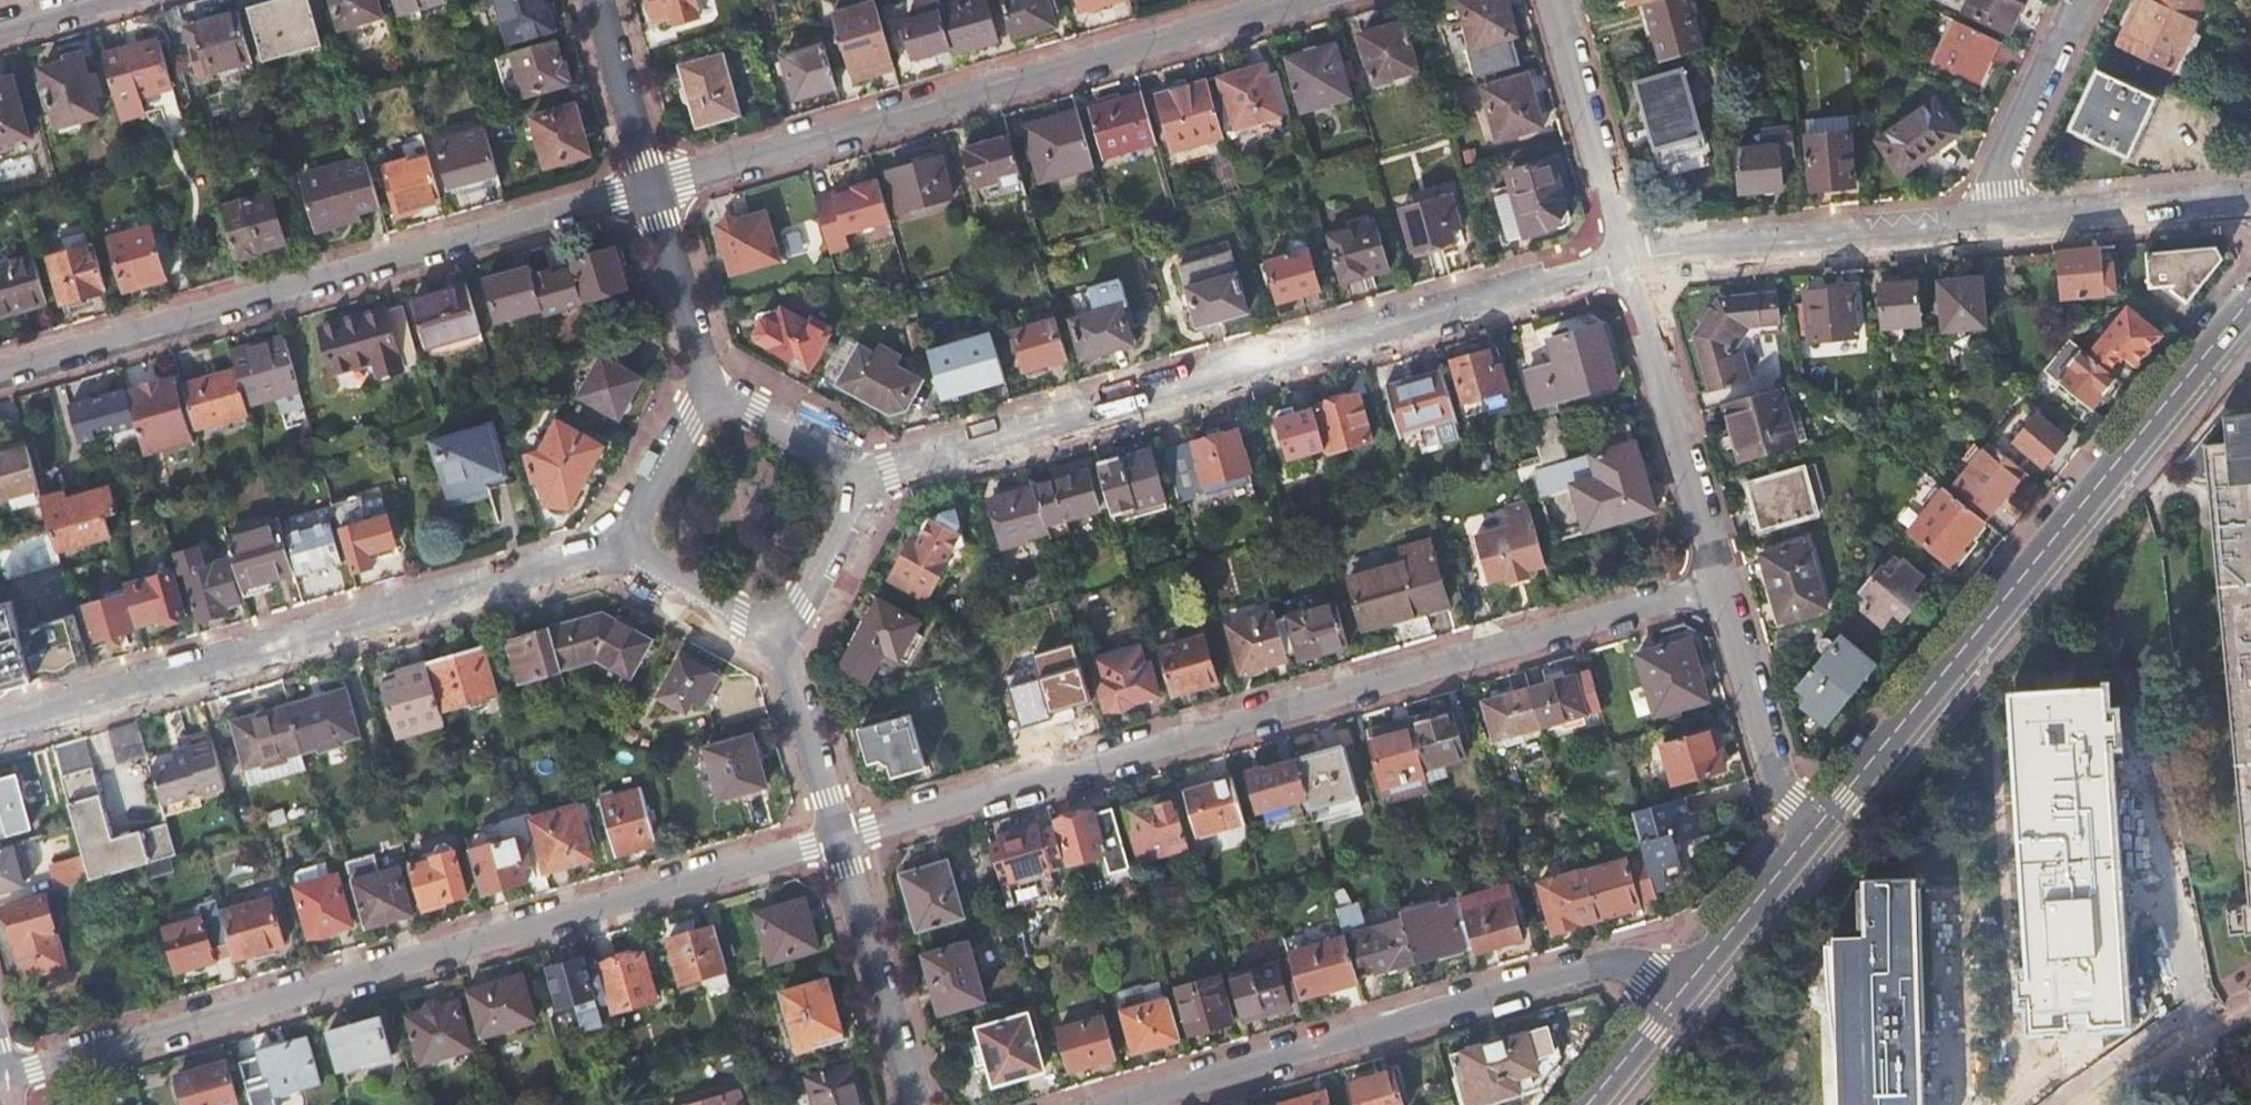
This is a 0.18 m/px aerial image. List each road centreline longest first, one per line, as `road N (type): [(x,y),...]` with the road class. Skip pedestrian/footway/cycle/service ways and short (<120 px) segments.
road 1 (residential): [(1721,583),(840,837)]
road 2 (residential): [(840,837),(0,1078)]
road 3 (residential): [(869,478),(1625,260)]
road 4 (tertiary): [(1820,825),(2250,300)]
road 5 (residential): [(650,187),(1301,0)]
road 6 (residential): [(650,187),(0,373)]
road 7 (residential): [(622,548),(0,724)]
road 8 (residential): [(1682,991),(1616,963),(1116,1104)]
road 9 (residential): [(1625,260),(2004,219)]
road 10 (residential): [(1721,583),(1625,260)]
road 11 (residential): [(917,1104),(840,837)]
road 12 (residential): [(1550,0),(1625,260)]
road 13 (residential): [(1820,825),(1778,784),(1721,583)]
road 14 (residential): [(2004,219),(2234,198),(2250,205)]
road 15 (residential): [(2004,219),(2000,165),(2077,0)]
road 16 (tertiary): [(1682,991),(1820,825)]
road 17 (residential): [(707,386),(650,187)]
road 18 (residential): [(840,837),(782,642)]
road 19 (residential): [(650,187),(597,0)]
road 20 (residential): [(869,478),(707,386)]
road 21 (residential): [(782,642),(869,478)]
road 22 (residential): [(622,548),(782,642)]
road 23 (residential): [(707,386),(622,548)]
road 24 (tertiary): [(1588,1104),(1682,991)]

